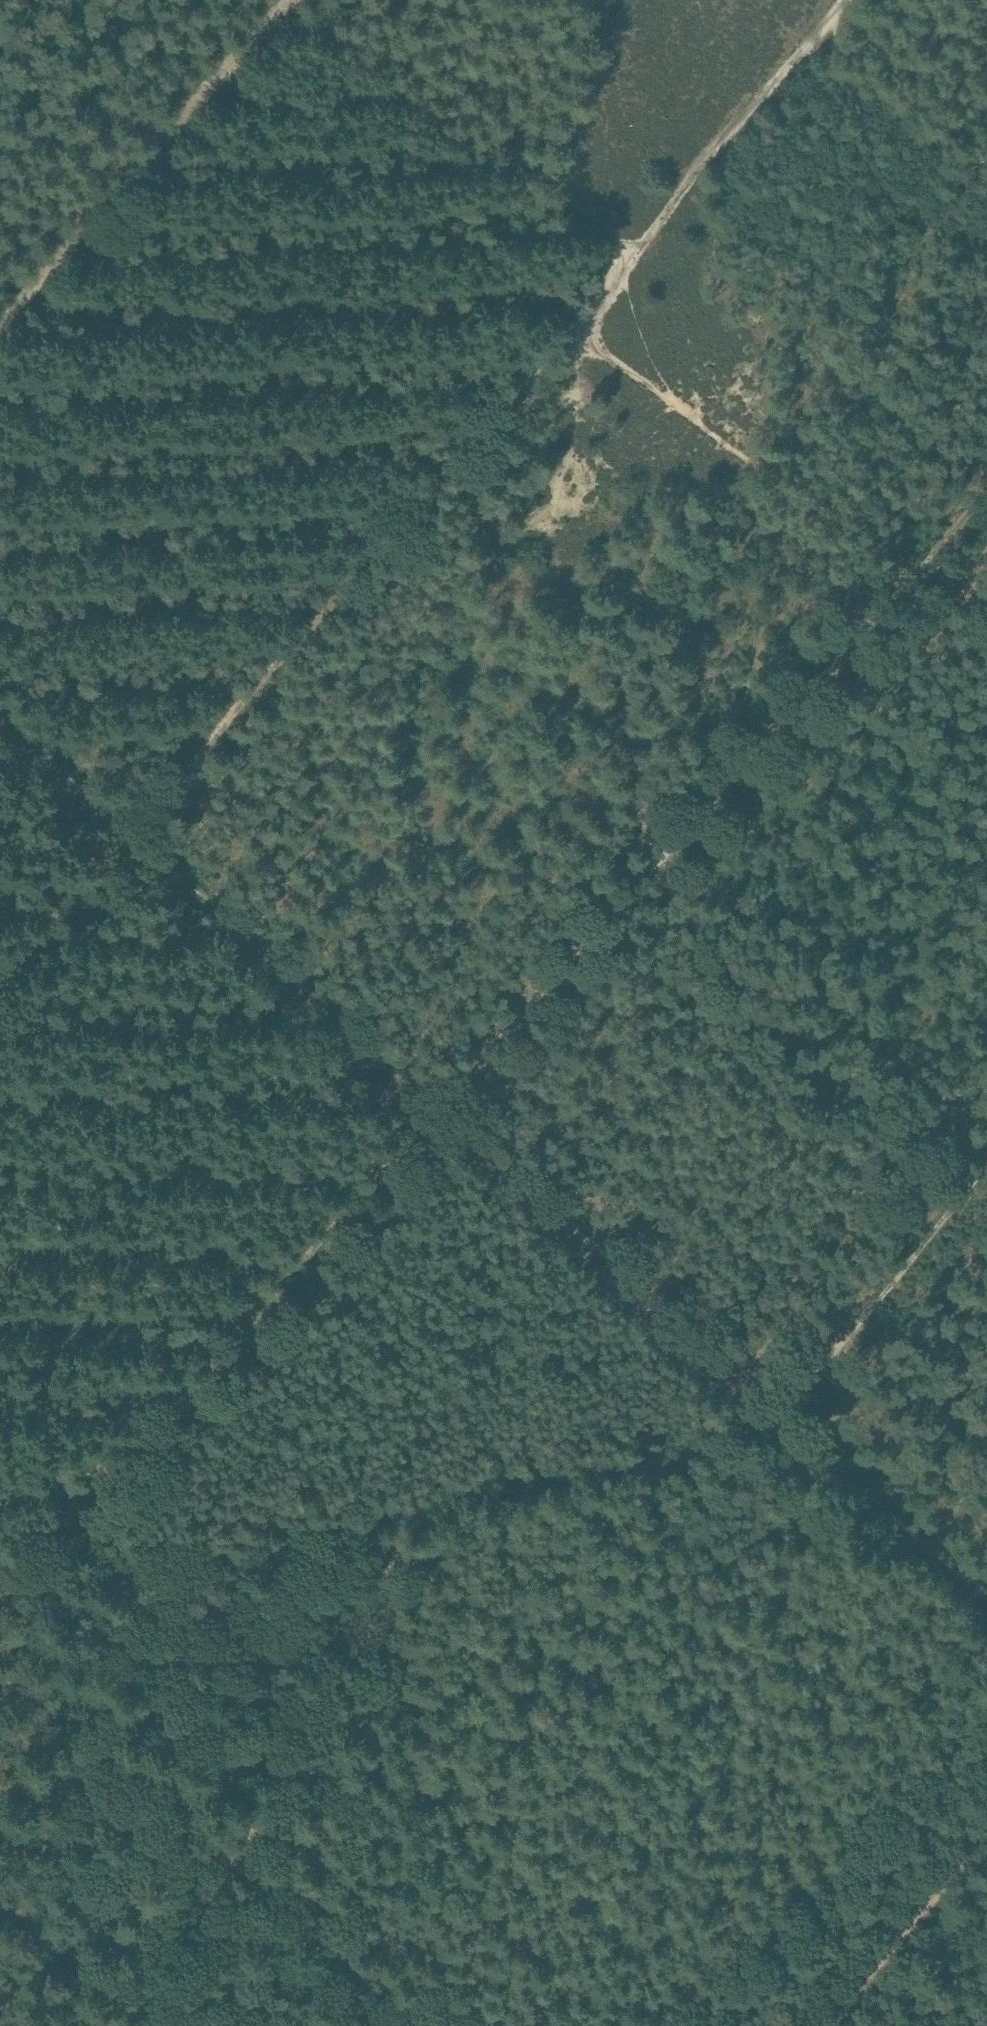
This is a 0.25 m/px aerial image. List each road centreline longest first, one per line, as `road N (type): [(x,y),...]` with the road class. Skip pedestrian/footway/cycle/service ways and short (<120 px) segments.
road 1 (track): [(986,1174),(778,1423),(756,1418),(346,1499),(67,1562)]
road 2 (track): [(816,47),(121,834)]
road 3 (track): [(441,1129),(986,488)]
road 4 (track): [(441,1129),(986,1602)]
road 5 (track): [(67,1562),(441,1129)]
road 6 (track): [(121,834),(441,1129)]
road 7 (track): [(0,316),(287,0)]
road 8 (track): [(986,1808),(808,2025)]
road 9 (track): [(121,834),(0,968)]
road 10 (track): [(0,724),(121,834)]

